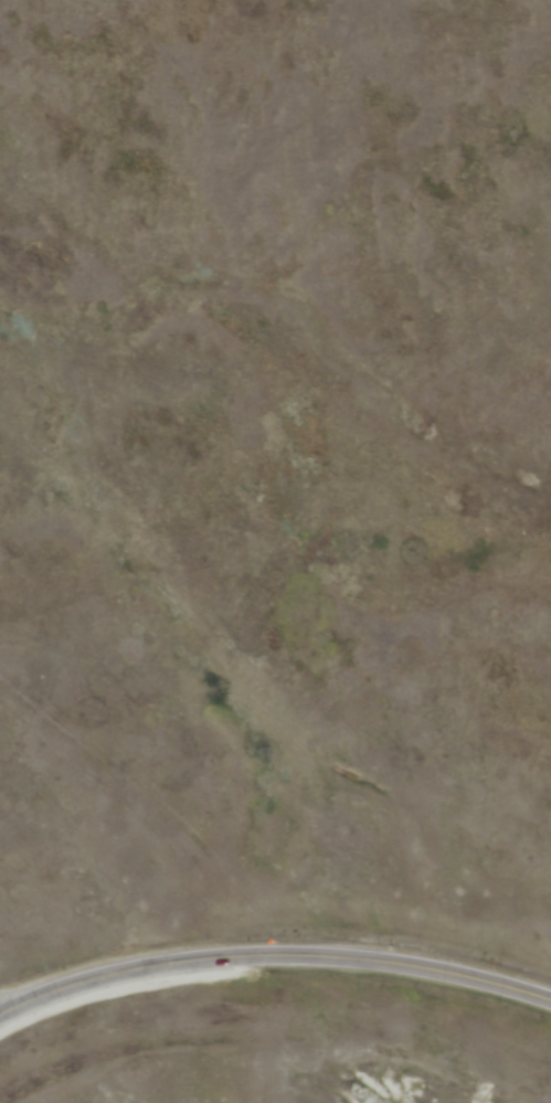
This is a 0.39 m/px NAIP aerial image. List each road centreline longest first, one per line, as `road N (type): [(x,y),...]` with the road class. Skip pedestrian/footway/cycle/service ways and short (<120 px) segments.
road 1 (primary): [(0,1003),(55,978),(148,957),(282,947),(410,961),(550,996)]

